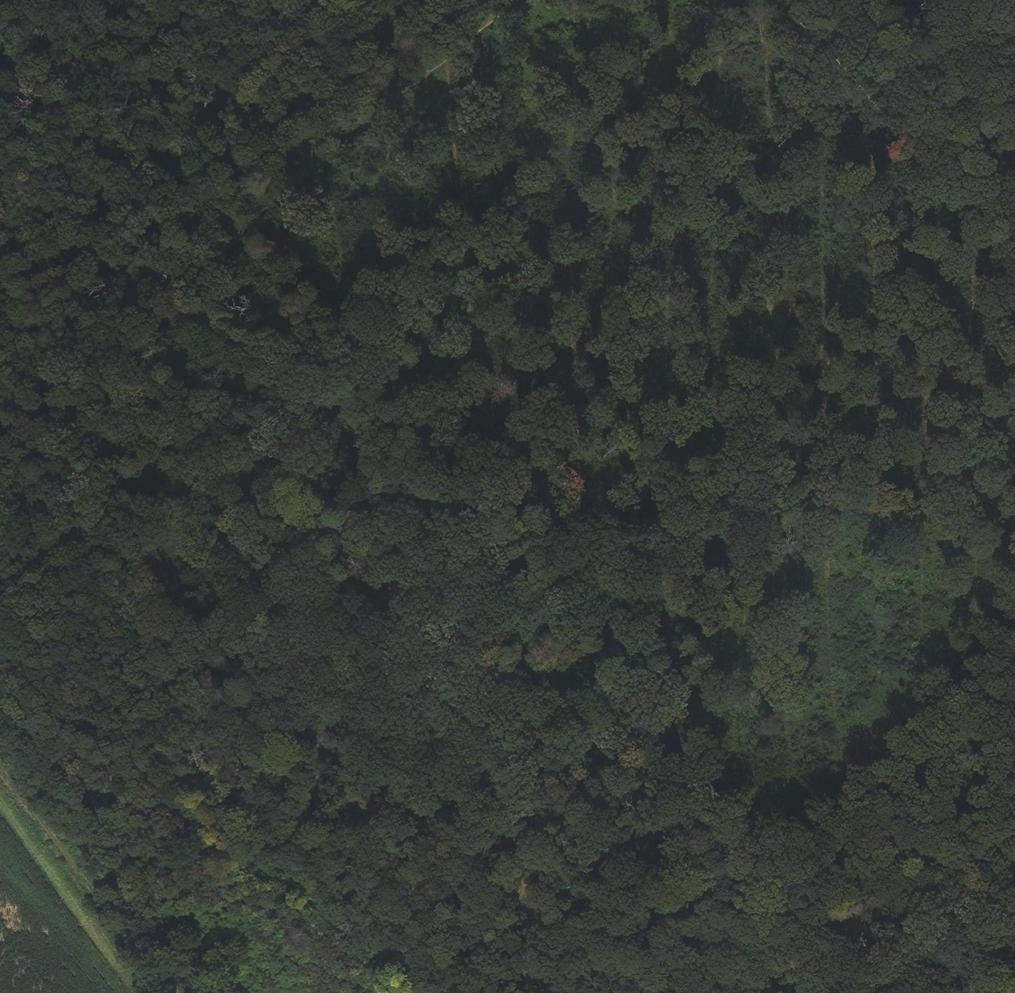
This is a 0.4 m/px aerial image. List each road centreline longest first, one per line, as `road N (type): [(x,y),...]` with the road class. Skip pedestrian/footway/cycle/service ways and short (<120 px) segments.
road 1 (track): [(0,484),(125,637),(189,790),(224,837),(431,992)]
road 2 (track): [(519,0),(269,219),(0,416)]
road 3 (track): [(1014,280),(776,0)]

